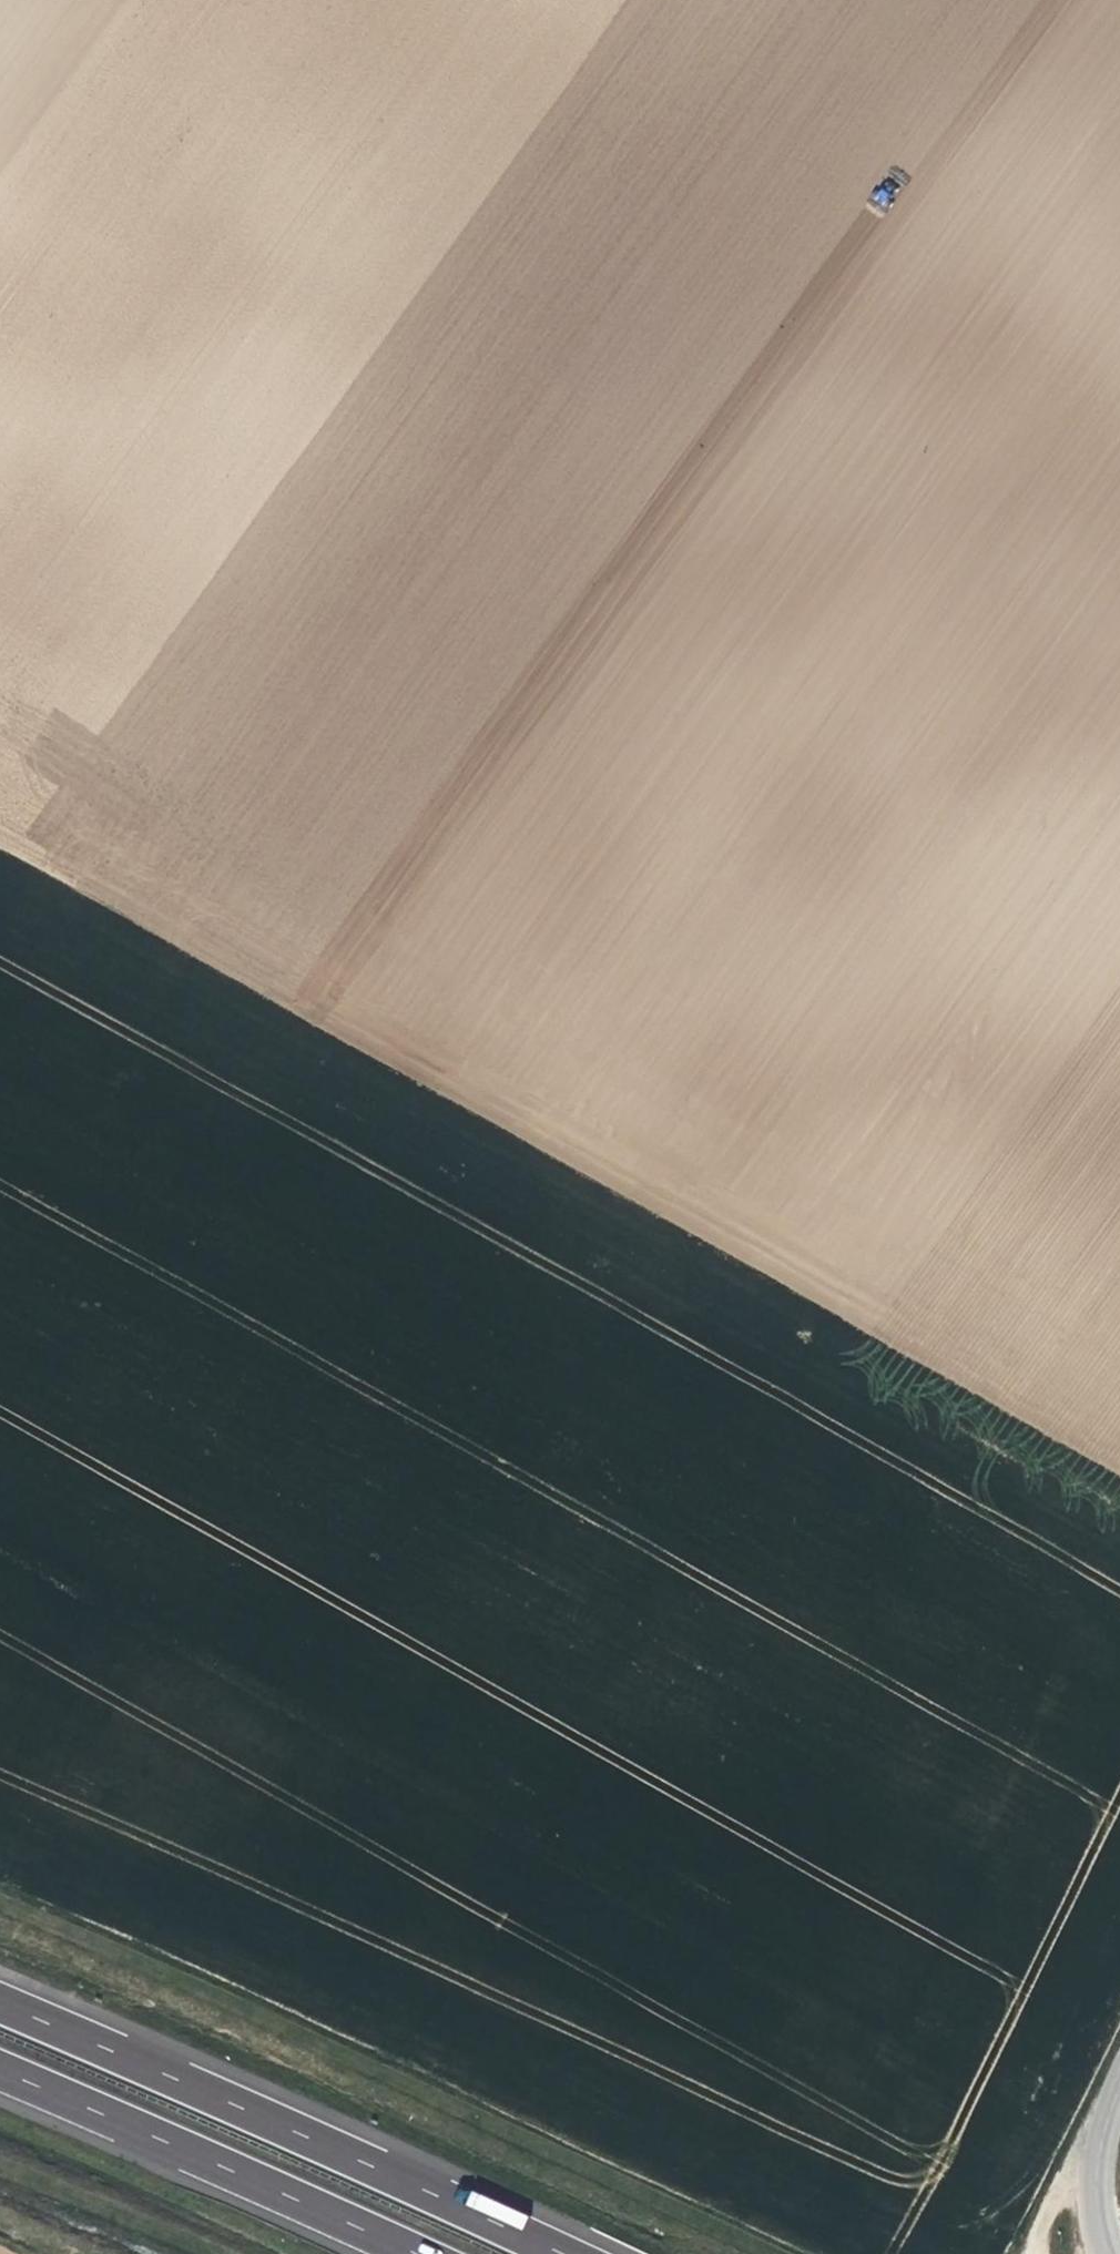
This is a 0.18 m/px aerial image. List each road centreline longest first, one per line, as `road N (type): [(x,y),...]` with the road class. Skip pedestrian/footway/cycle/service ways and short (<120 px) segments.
road 1 (motorway): [(565,2253),(0,2003)]
road 2 (motorway): [(0,2071),(415,2253)]
road 3 (unclassified): [(1119,2094),(1099,2153),(1113,2253)]

